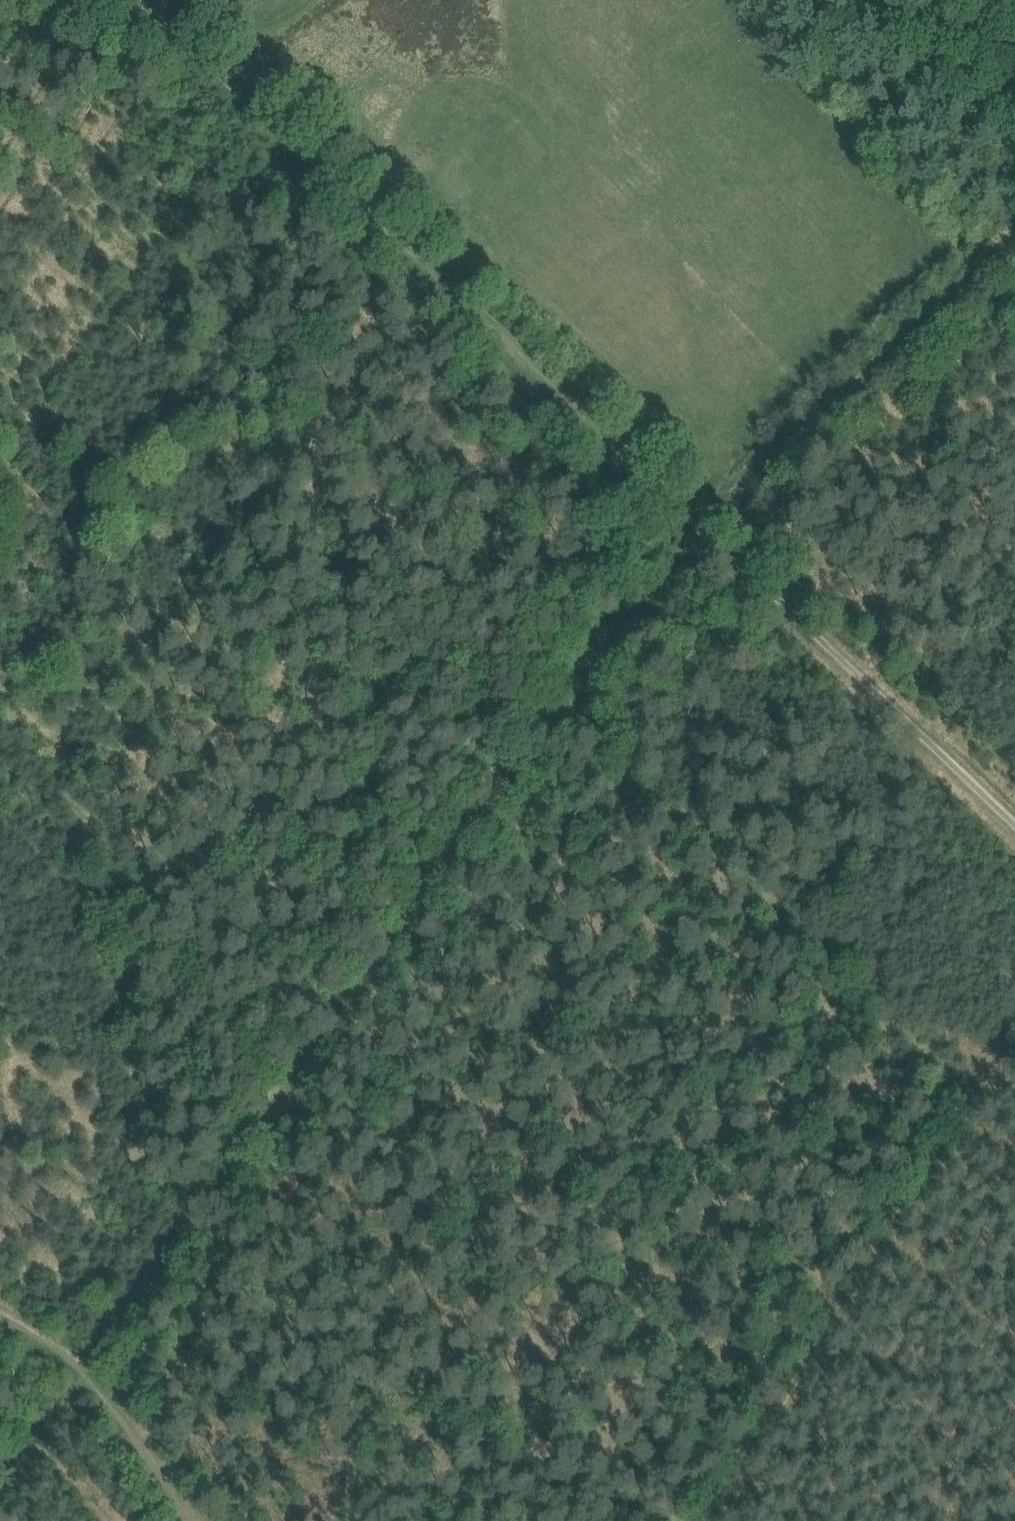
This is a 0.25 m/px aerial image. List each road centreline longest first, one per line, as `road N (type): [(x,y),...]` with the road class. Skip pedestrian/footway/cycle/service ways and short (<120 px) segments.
road 1 (track): [(1014,824),(168,0)]
road 2 (track): [(0,1318),(72,1362),(190,1520)]

